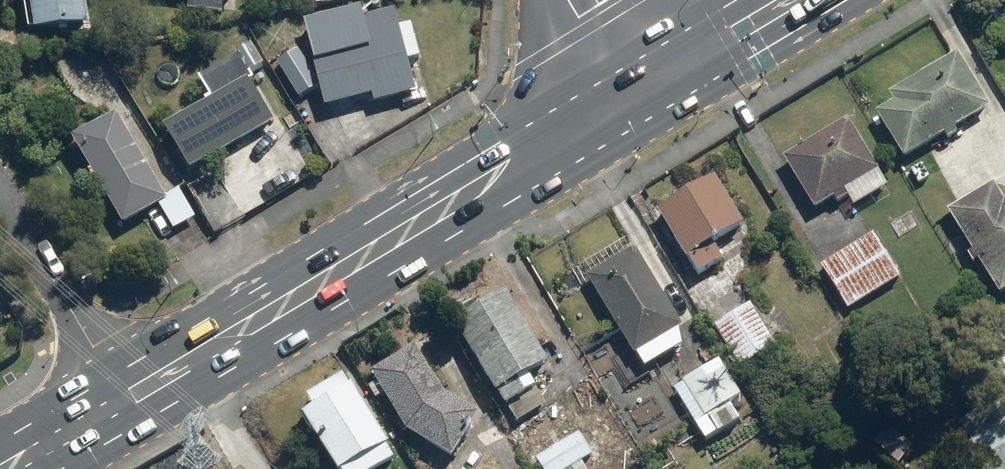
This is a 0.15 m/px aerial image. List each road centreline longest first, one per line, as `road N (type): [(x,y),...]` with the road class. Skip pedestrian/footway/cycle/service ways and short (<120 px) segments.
road 1 (primary): [(621,93),(119,391)]
road 2 (residential): [(119,391),(0,192)]
road 3 (primary): [(774,0),(621,93)]
road 4 (primary): [(119,391),(0,465)]

